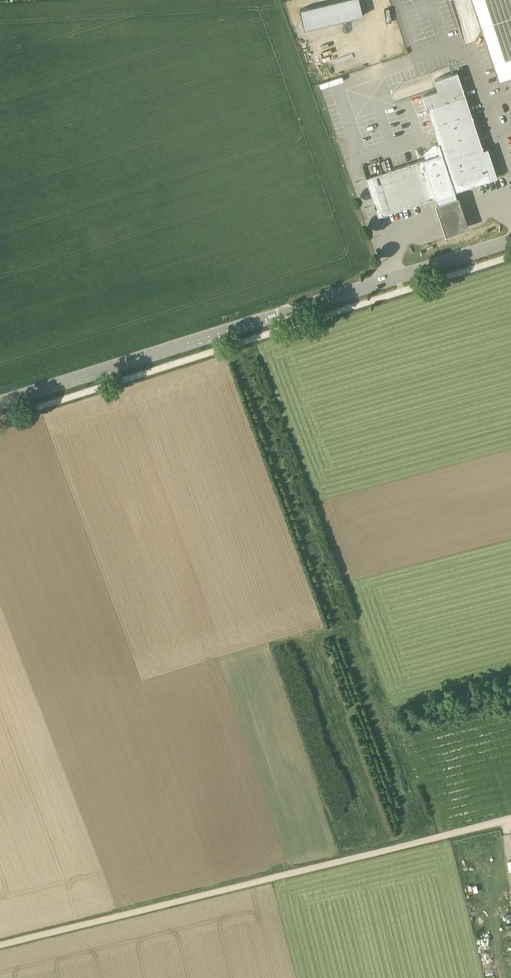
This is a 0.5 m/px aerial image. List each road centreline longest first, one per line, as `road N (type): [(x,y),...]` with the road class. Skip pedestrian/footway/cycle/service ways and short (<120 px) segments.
road 1 (tertiary): [(0,403),(510,242)]
road 2 (track): [(0,947),(510,820)]

